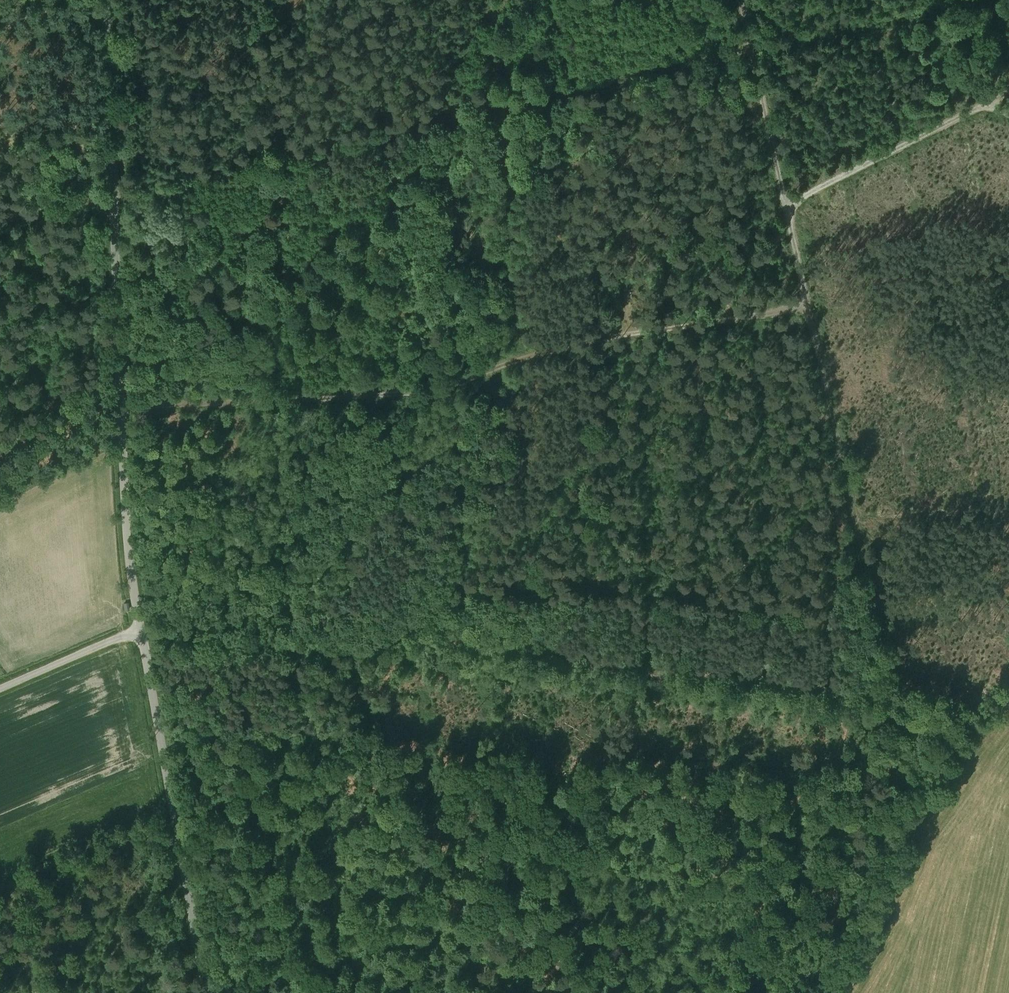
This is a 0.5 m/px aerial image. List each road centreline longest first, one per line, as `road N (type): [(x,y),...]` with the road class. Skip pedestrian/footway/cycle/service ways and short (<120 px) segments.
road 1 (track): [(738,0),(891,686),(881,711),(141,628)]
road 2 (track): [(122,404),(395,392),(575,343),(805,307)]
road 3 (tertiary): [(106,0),(127,532),(141,628)]
road 4 (tertiary): [(141,628),(206,992)]
road 5 (track): [(765,992),(864,709)]
road 6 (unclassified): [(141,628),(0,689)]

